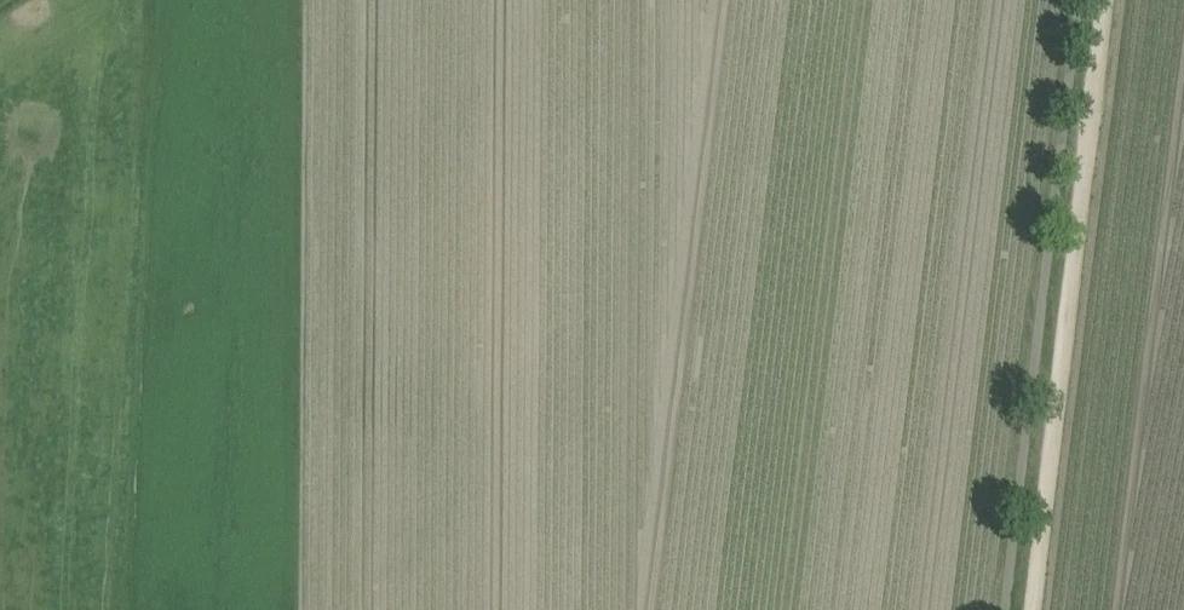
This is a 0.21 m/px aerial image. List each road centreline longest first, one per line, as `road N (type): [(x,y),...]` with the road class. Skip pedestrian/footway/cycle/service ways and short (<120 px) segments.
road 1 (track): [(1030,609),(1105,0)]

